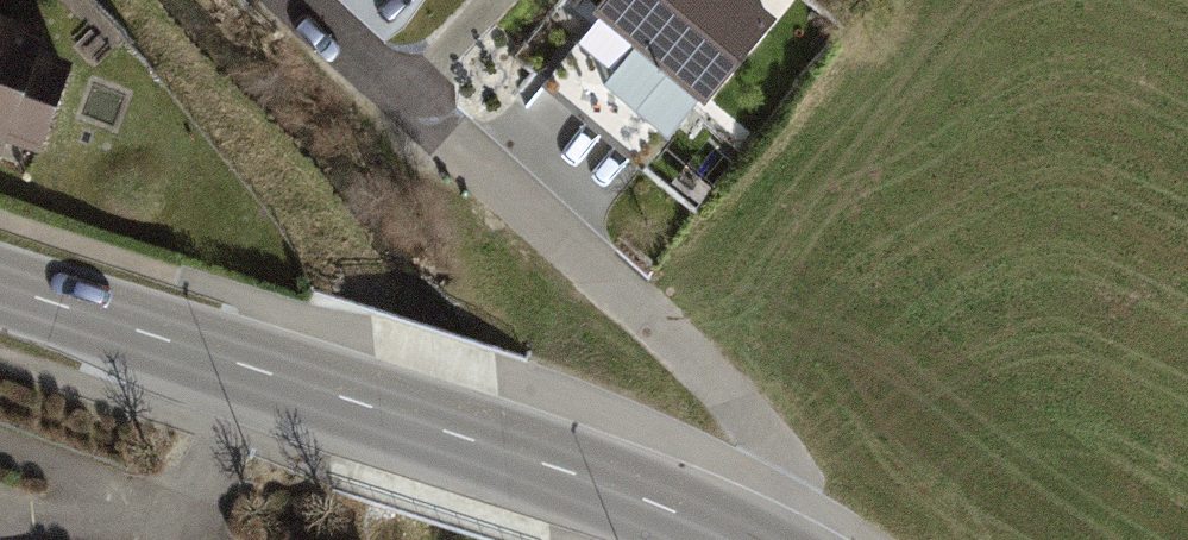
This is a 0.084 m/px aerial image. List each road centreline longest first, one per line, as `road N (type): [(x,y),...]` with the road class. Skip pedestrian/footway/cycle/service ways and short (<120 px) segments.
road 1 (primary): [(0,285),(490,434),(732,539)]
road 2 (residential): [(769,539),(771,481),(744,408),(284,0)]

